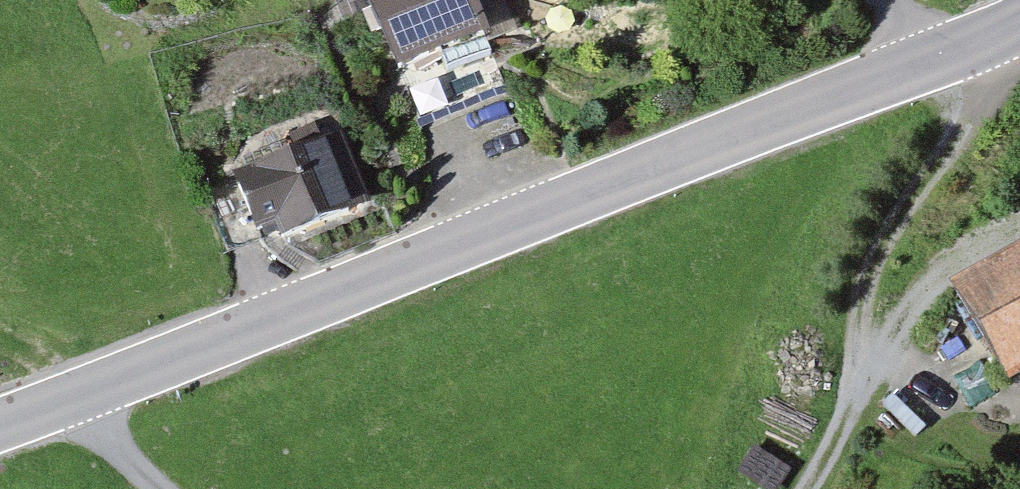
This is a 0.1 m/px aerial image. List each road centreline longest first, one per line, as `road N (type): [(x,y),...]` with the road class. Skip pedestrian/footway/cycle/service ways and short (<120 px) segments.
road 1 (tertiary): [(0,421),(928,65)]
road 2 (track): [(801,488),(839,424),(856,367),(861,295),(892,221),(966,133),(1004,34)]
road 3 (track): [(70,397),(162,488)]

